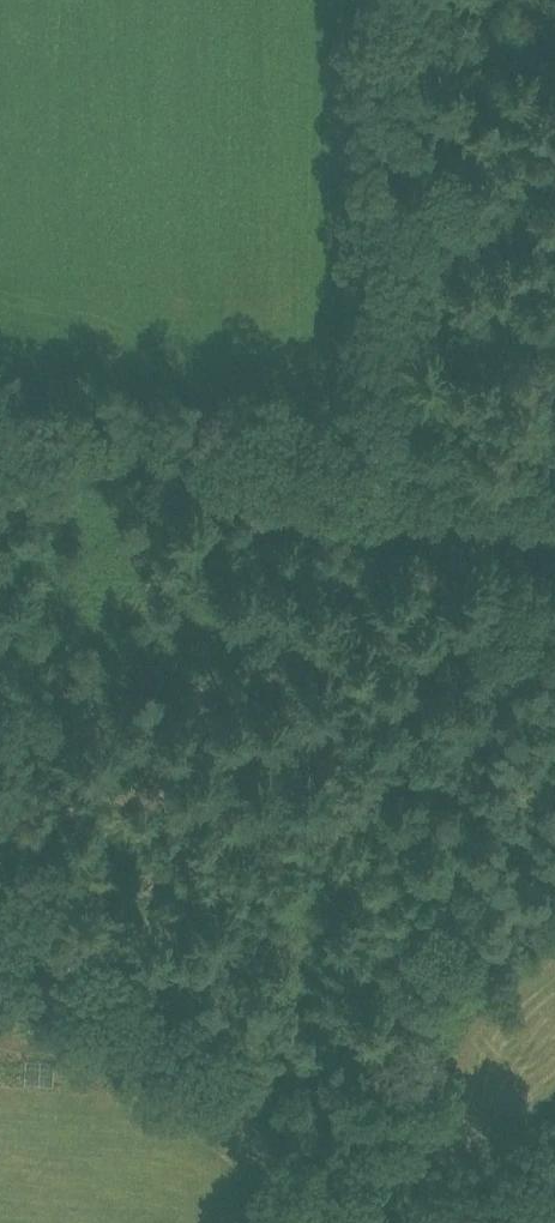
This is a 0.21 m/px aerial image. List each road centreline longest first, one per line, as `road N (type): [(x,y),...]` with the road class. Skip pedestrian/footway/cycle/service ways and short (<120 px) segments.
road 1 (track): [(0,431),(42,446),(554,497)]

